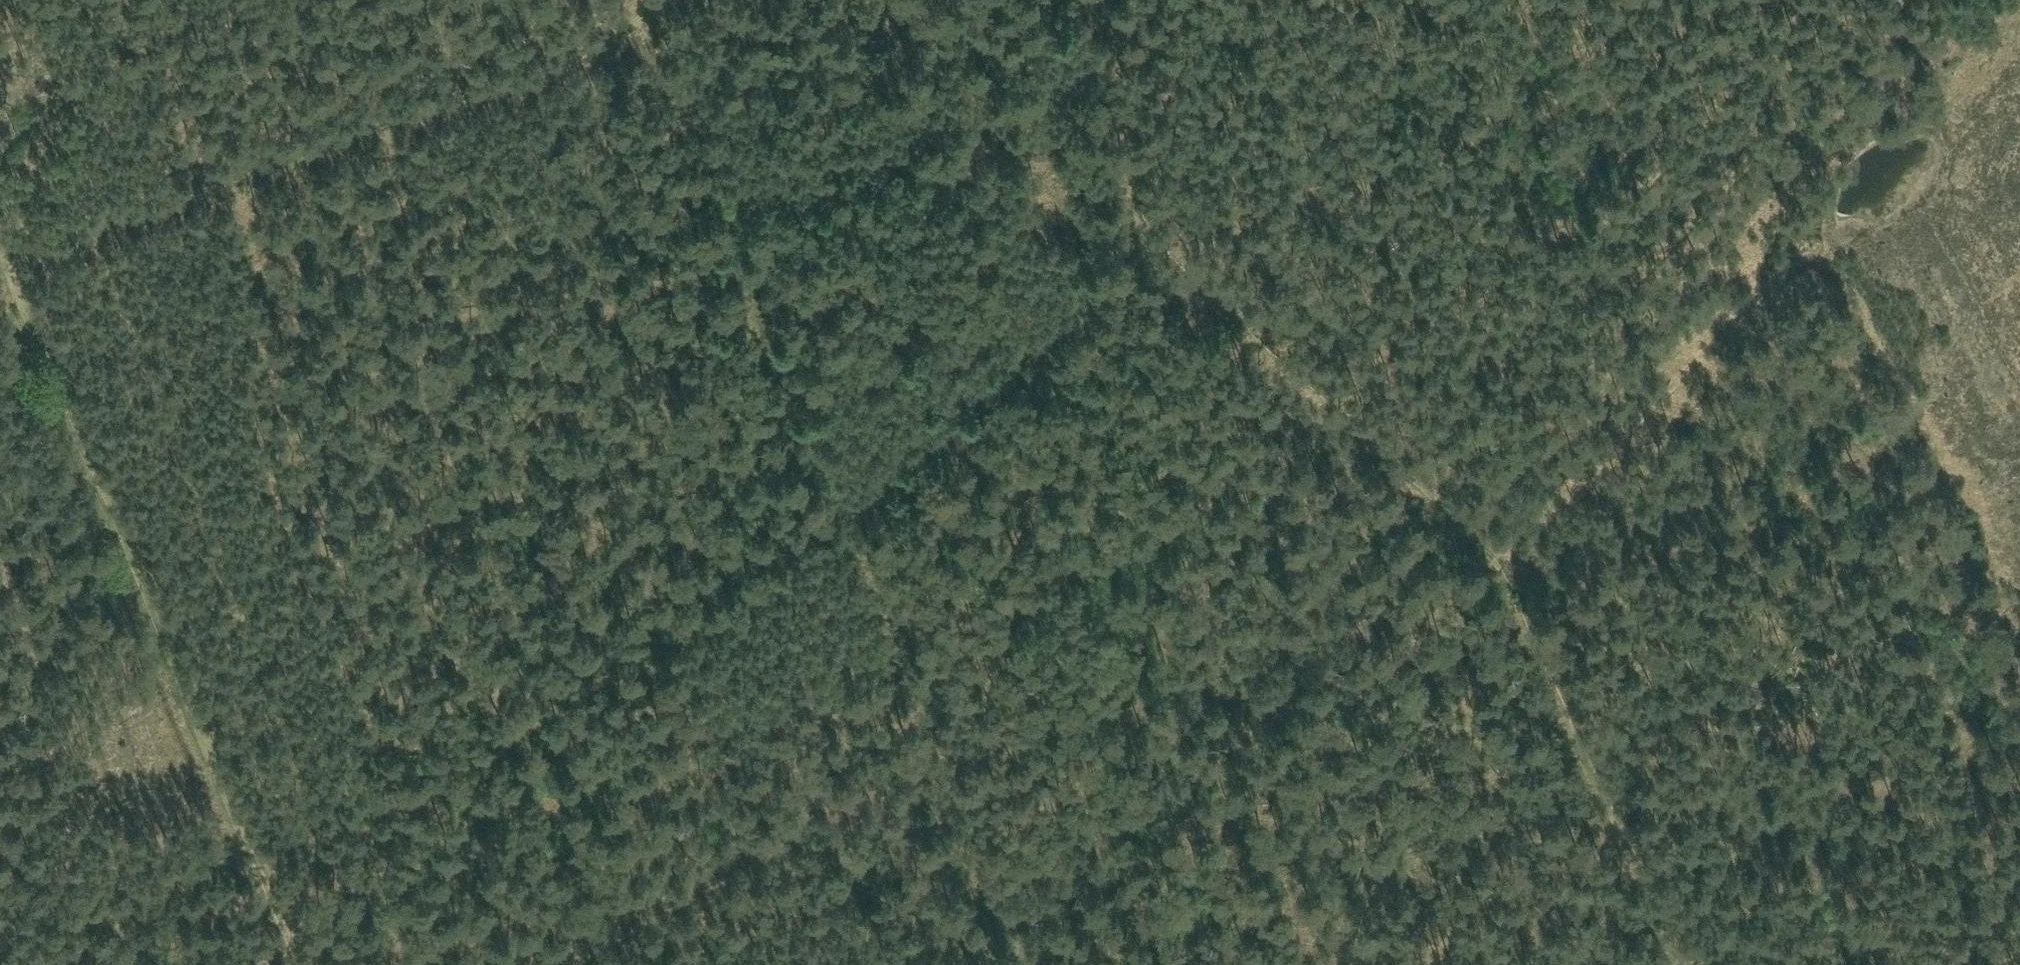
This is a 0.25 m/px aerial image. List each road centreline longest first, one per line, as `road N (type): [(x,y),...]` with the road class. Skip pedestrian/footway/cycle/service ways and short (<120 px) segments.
road 1 (track): [(2019,603),(1814,214),(1506,550),(1690,964)]
road 2 (track): [(0,249),(300,964)]
road 3 (track): [(1506,550),(1140,224),(1108,0)]
road 4 (track): [(655,0),(0,245)]

